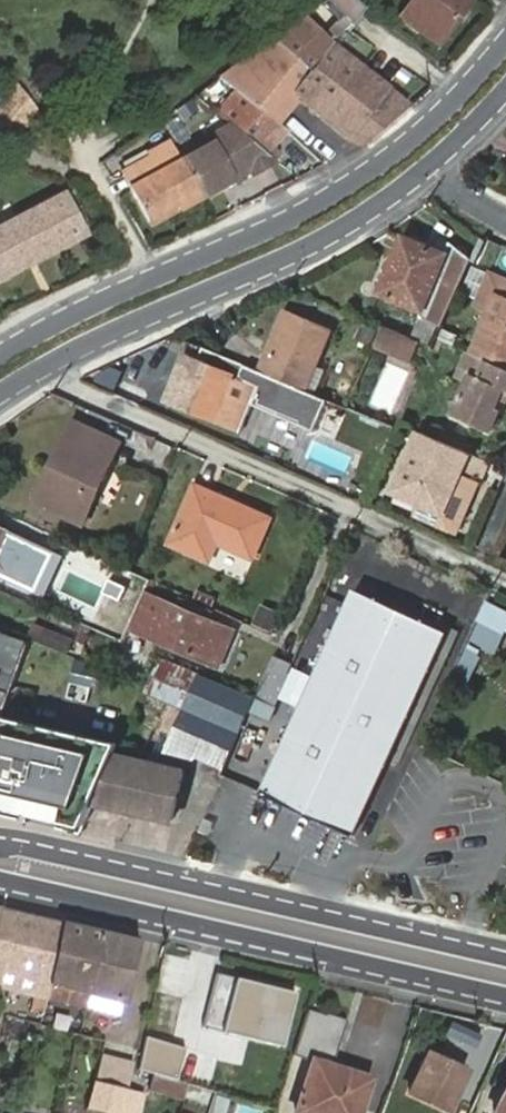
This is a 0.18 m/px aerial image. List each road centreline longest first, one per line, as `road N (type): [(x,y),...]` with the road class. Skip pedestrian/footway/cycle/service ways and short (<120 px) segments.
road 1 (tertiary): [(505,42),(441,113),(309,210),(0,352)]
road 2 (secondary): [(0,881),(505,996)]
road 3 (secondary): [(505,958),(0,845)]
road 4 (tertiary): [(0,395),(117,331),(291,257),(423,172)]

